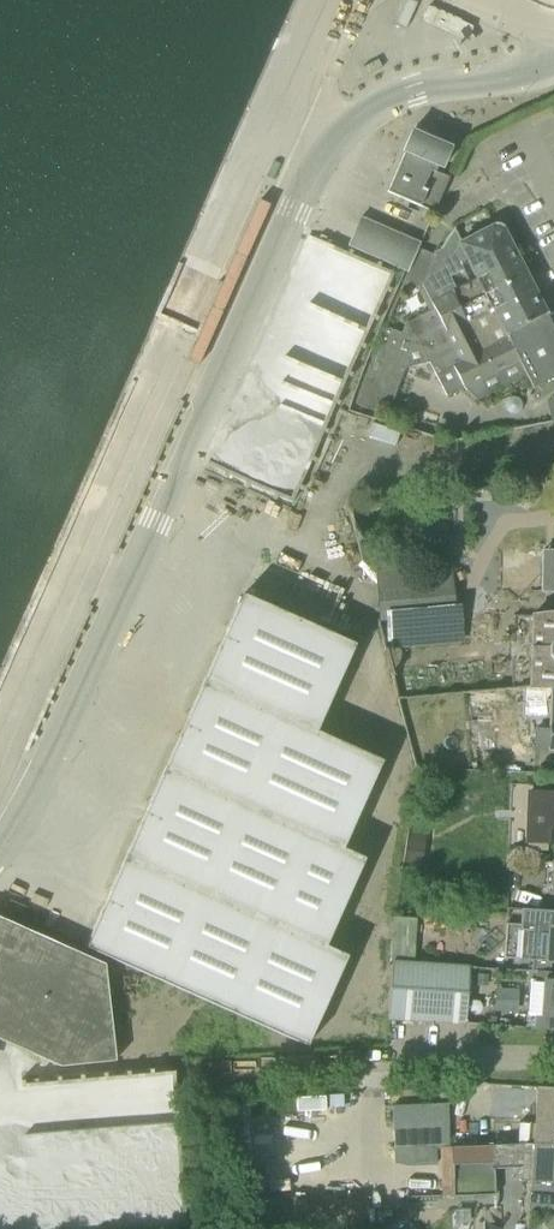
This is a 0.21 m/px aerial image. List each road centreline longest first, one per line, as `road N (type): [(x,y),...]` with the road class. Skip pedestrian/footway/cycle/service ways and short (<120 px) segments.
road 1 (unclassified): [(0,840),(311,146),(341,114),(378,97),(553,54)]

